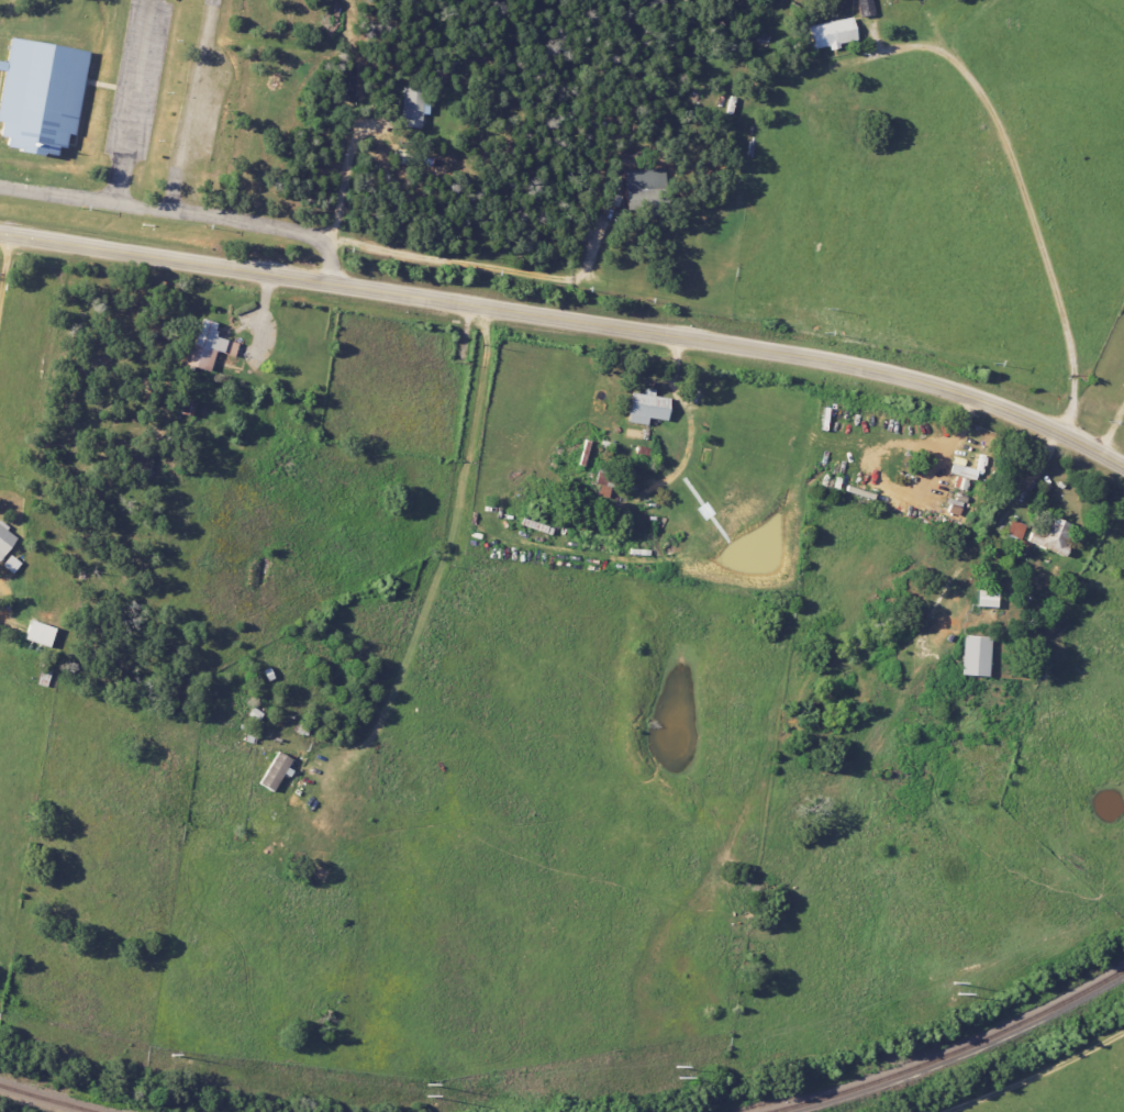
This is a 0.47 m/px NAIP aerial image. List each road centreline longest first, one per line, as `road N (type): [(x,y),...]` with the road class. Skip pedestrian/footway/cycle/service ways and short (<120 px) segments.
road 1 (secondary): [(1123,472),(1006,411),(822,359),(0,234)]

